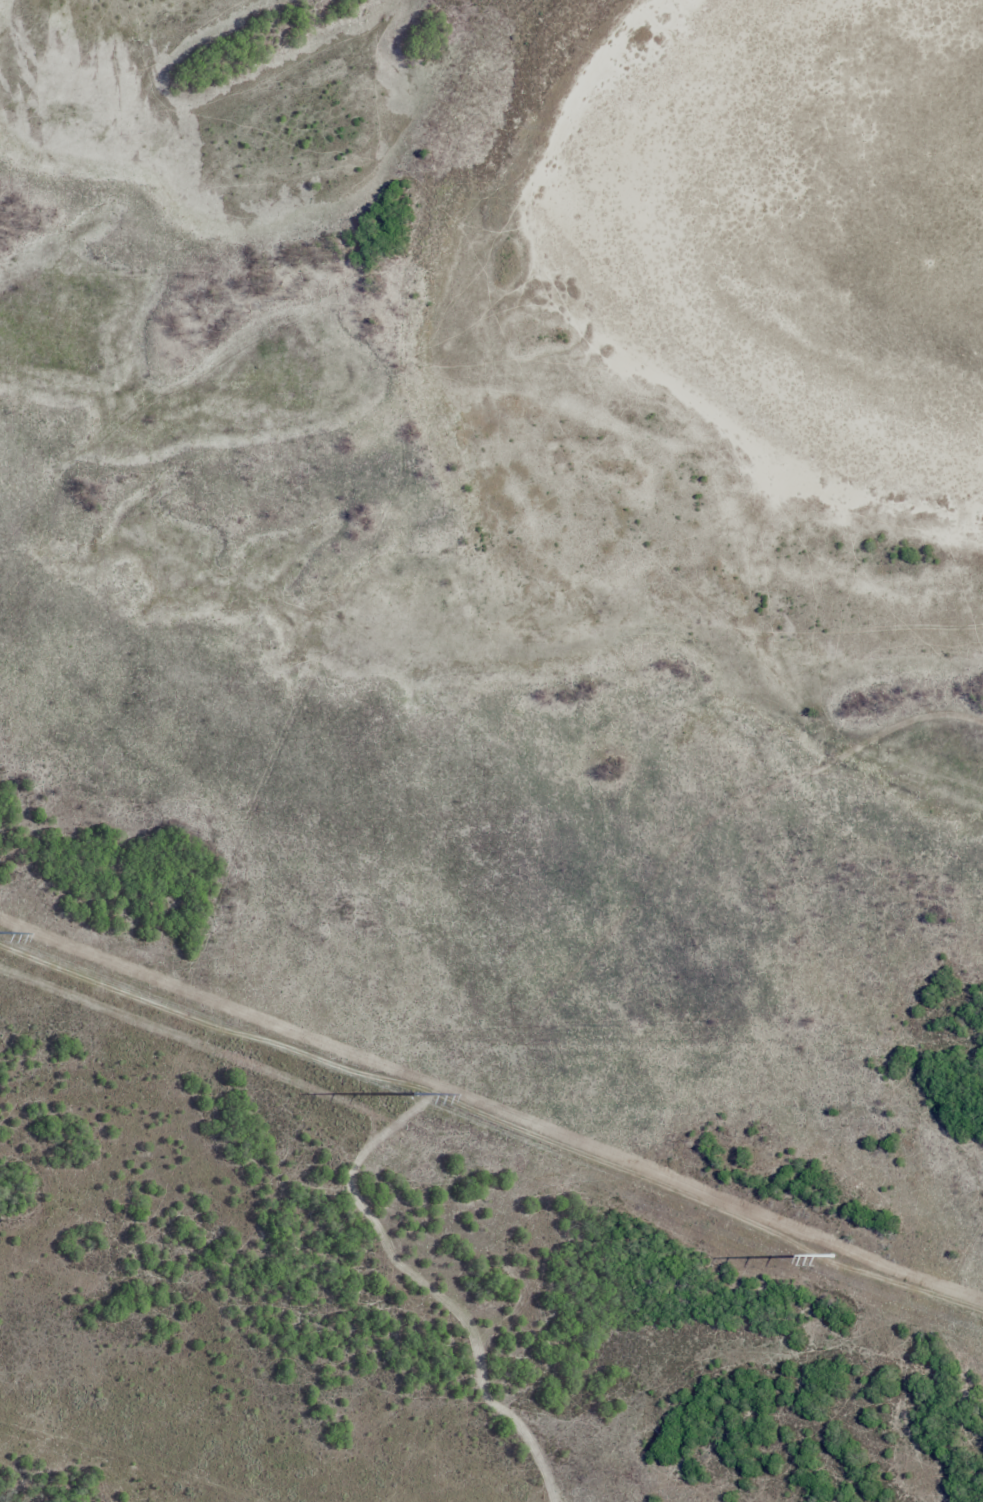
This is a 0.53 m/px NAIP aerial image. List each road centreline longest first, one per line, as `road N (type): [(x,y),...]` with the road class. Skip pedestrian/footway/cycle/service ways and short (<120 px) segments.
road 1 (residential): [(509,1501),(394,1446),(0,1300)]

